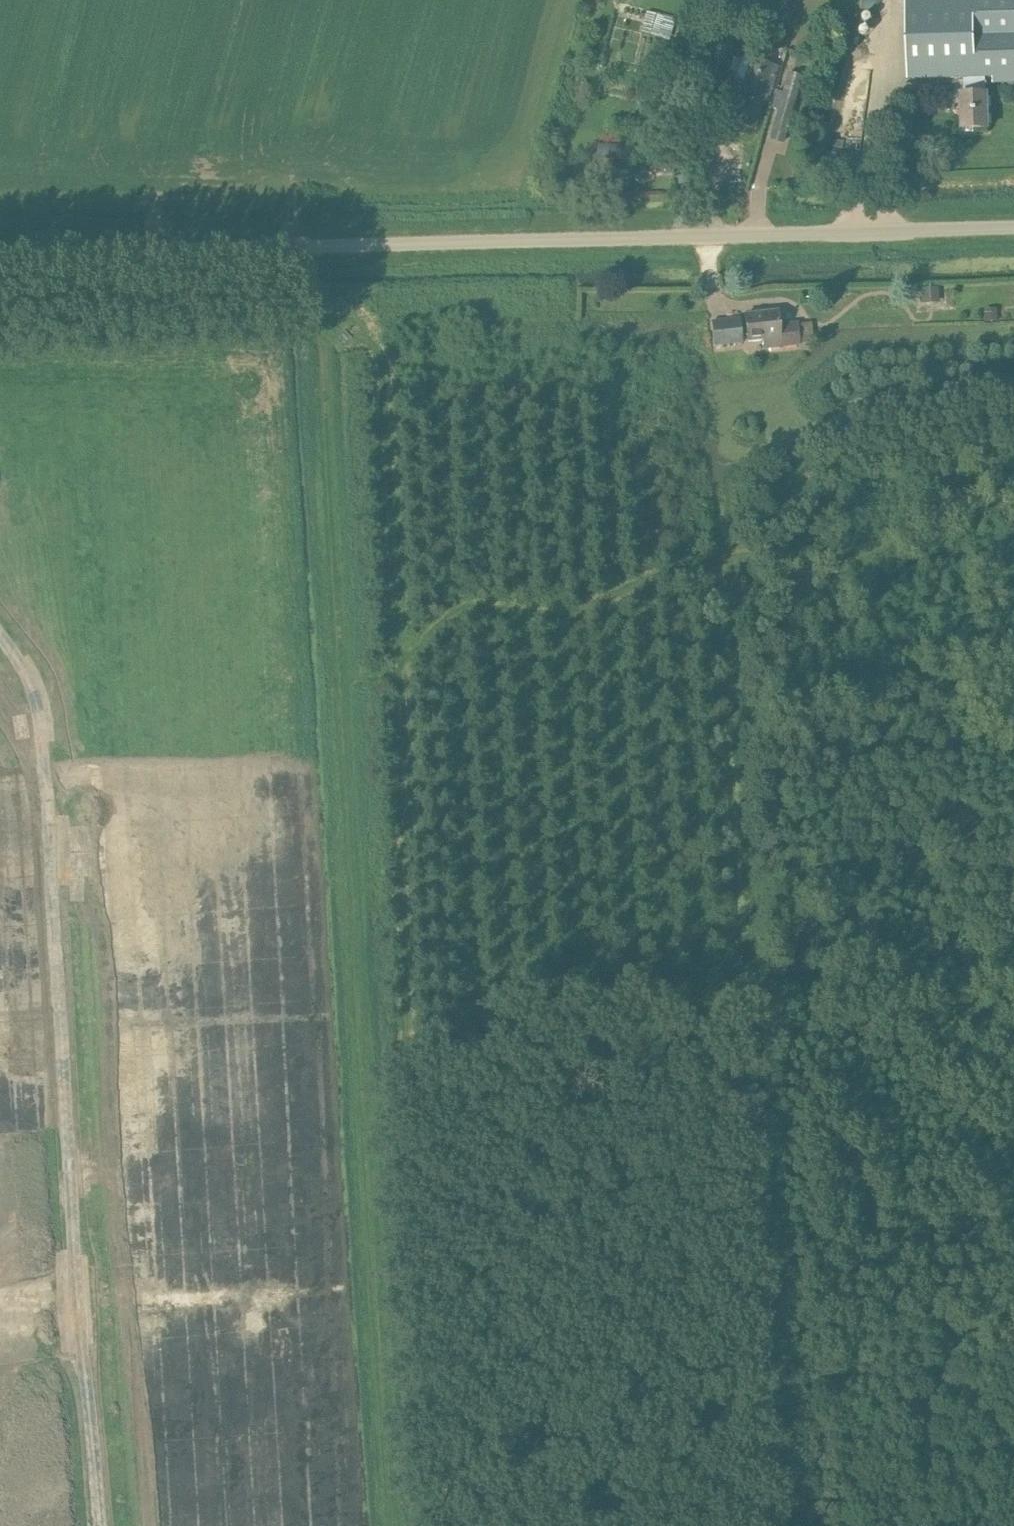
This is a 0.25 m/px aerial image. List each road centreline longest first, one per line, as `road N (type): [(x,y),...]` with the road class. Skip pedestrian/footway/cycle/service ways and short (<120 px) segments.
road 1 (track): [(397,1525),(335,438)]
road 2 (unclassified): [(1013,227),(0,238)]
road 3 (track): [(335,438),(324,237)]

